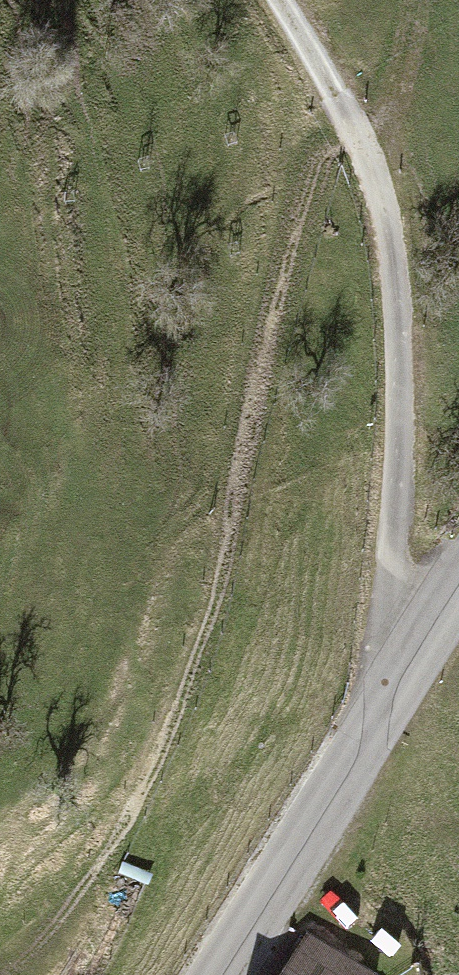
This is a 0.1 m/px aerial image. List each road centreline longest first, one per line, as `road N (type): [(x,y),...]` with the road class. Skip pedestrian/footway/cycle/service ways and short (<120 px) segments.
road 1 (track): [(390,712),(400,324),(386,217),(343,116)]
road 2 (tertiary): [(225,974),(458,604)]
road 3 (track): [(276,0),(343,116)]

